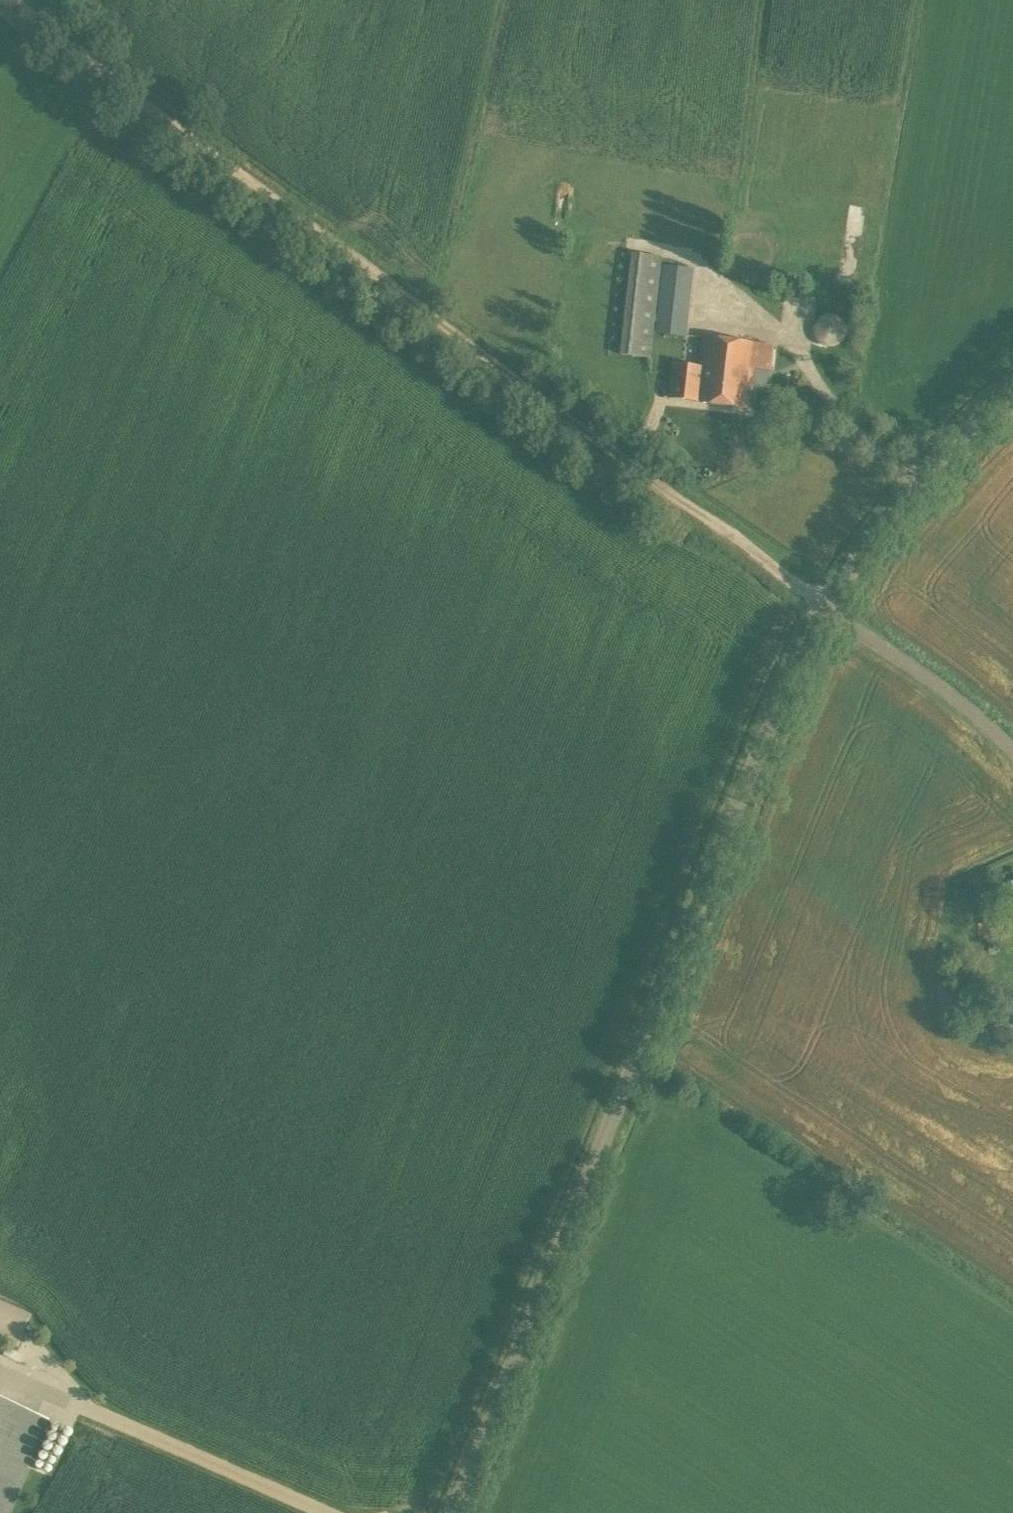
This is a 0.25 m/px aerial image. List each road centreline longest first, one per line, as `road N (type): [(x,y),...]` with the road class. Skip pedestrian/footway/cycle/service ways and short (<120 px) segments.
road 1 (unclassified): [(456,1512),(807,650),(905,499),(1012,391)]
road 2 (track): [(3,0),(828,611)]

